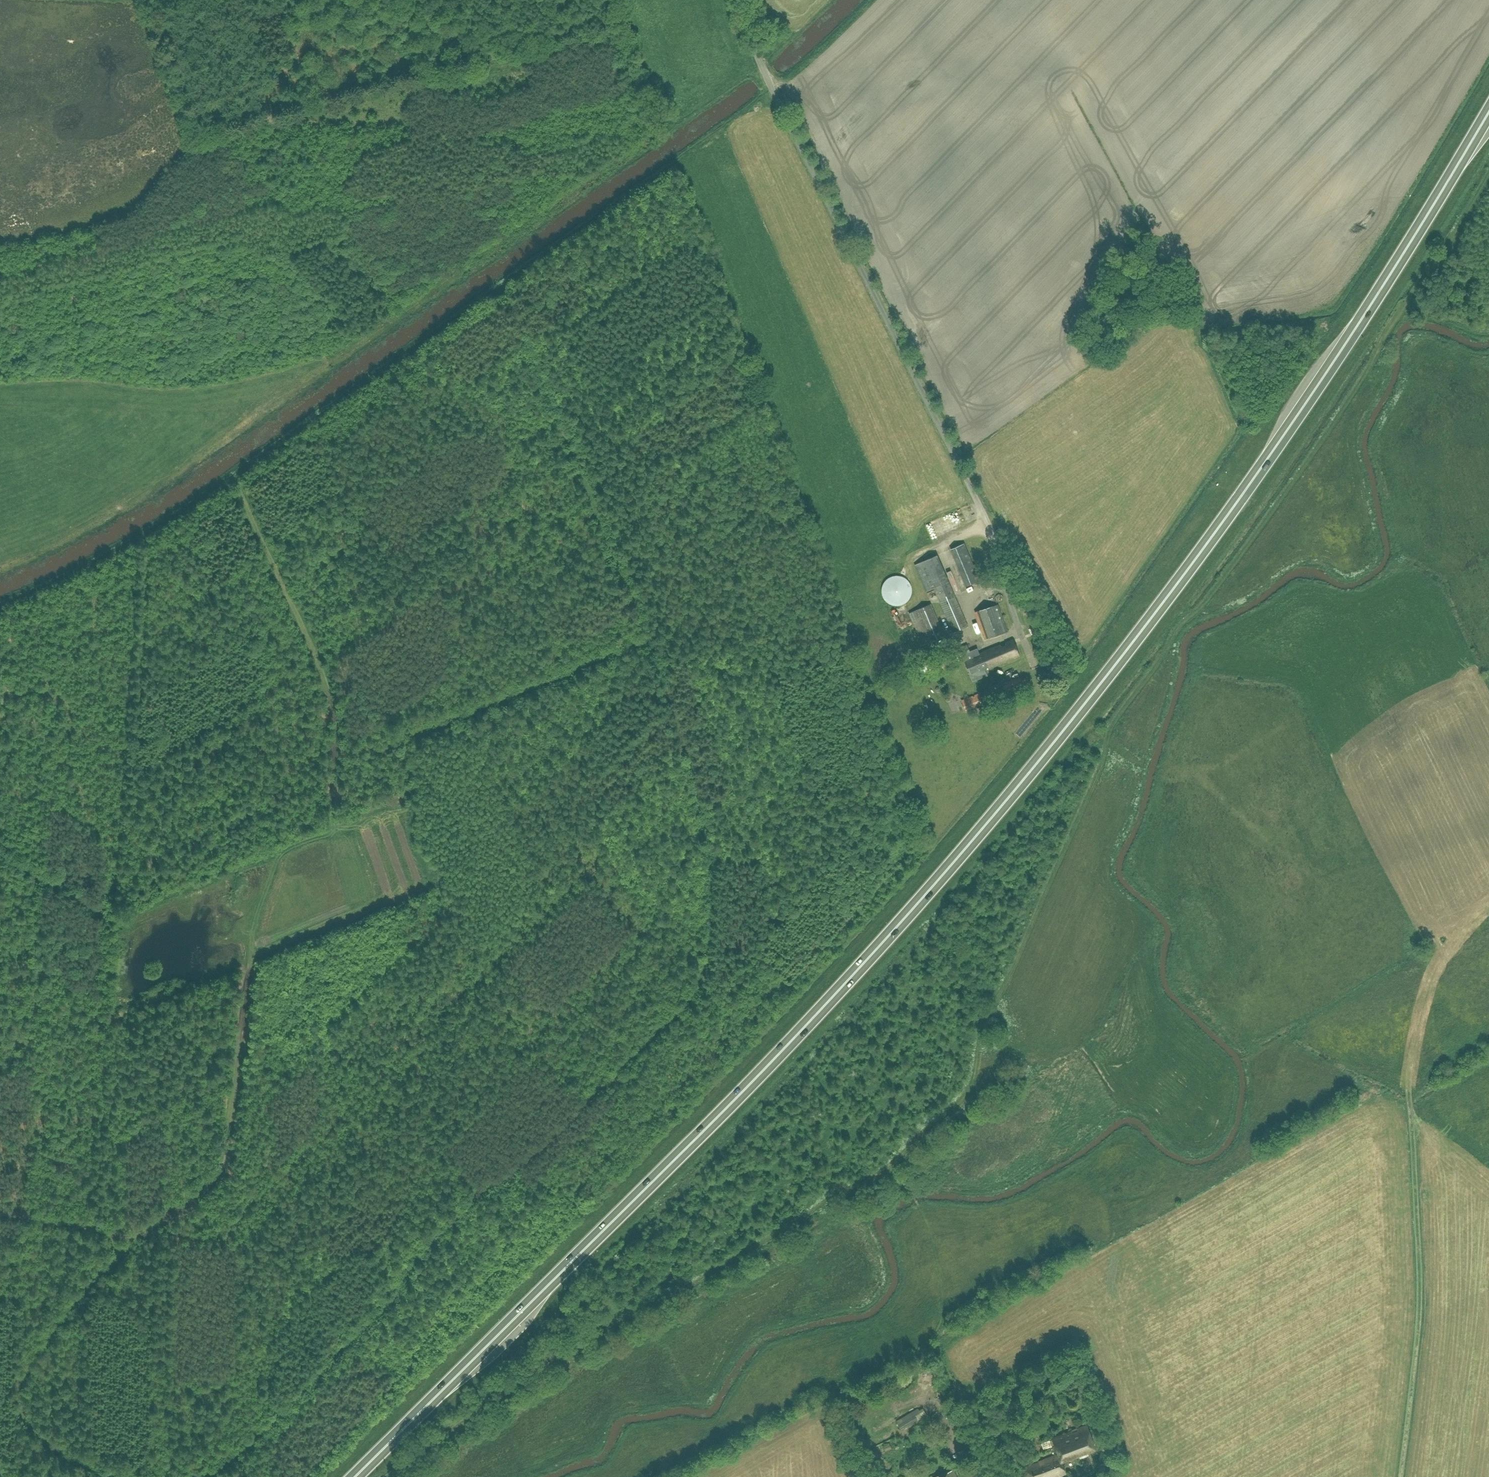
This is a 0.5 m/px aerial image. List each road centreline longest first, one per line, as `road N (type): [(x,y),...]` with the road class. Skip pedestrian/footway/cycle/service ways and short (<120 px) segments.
road 1 (trunk): [(355,1476),(758,1076),(1030,772),(1267,459),(1488,110)]
road 2 (track): [(501,283),(672,702),(705,829),(711,911),(703,973),(686,1005),(583,1110),(472,1200),(416,1261),(400,1292),(238,1454),(201,1476)]
road 3 (track): [(116,921),(405,801),(414,786),(410,740),(650,642)]
road 4 (track): [(0,604),(170,519),(501,283)]
road 5 (track): [(134,1236),(200,1192),(221,1168),(255,923),(280,855)]
road 6 (track): [(122,1476),(58,1452),(30,1426),(20,1397),(35,1354),(134,1236),(88,1228)]
road 7 (track): [(333,828),(333,718),(319,666),(234,474)]
road 8 (track): [(501,283),(773,88)]
road 9 (track): [(934,1348),(980,1476)]
road 10 (track): [(0,853),(116,921)]

